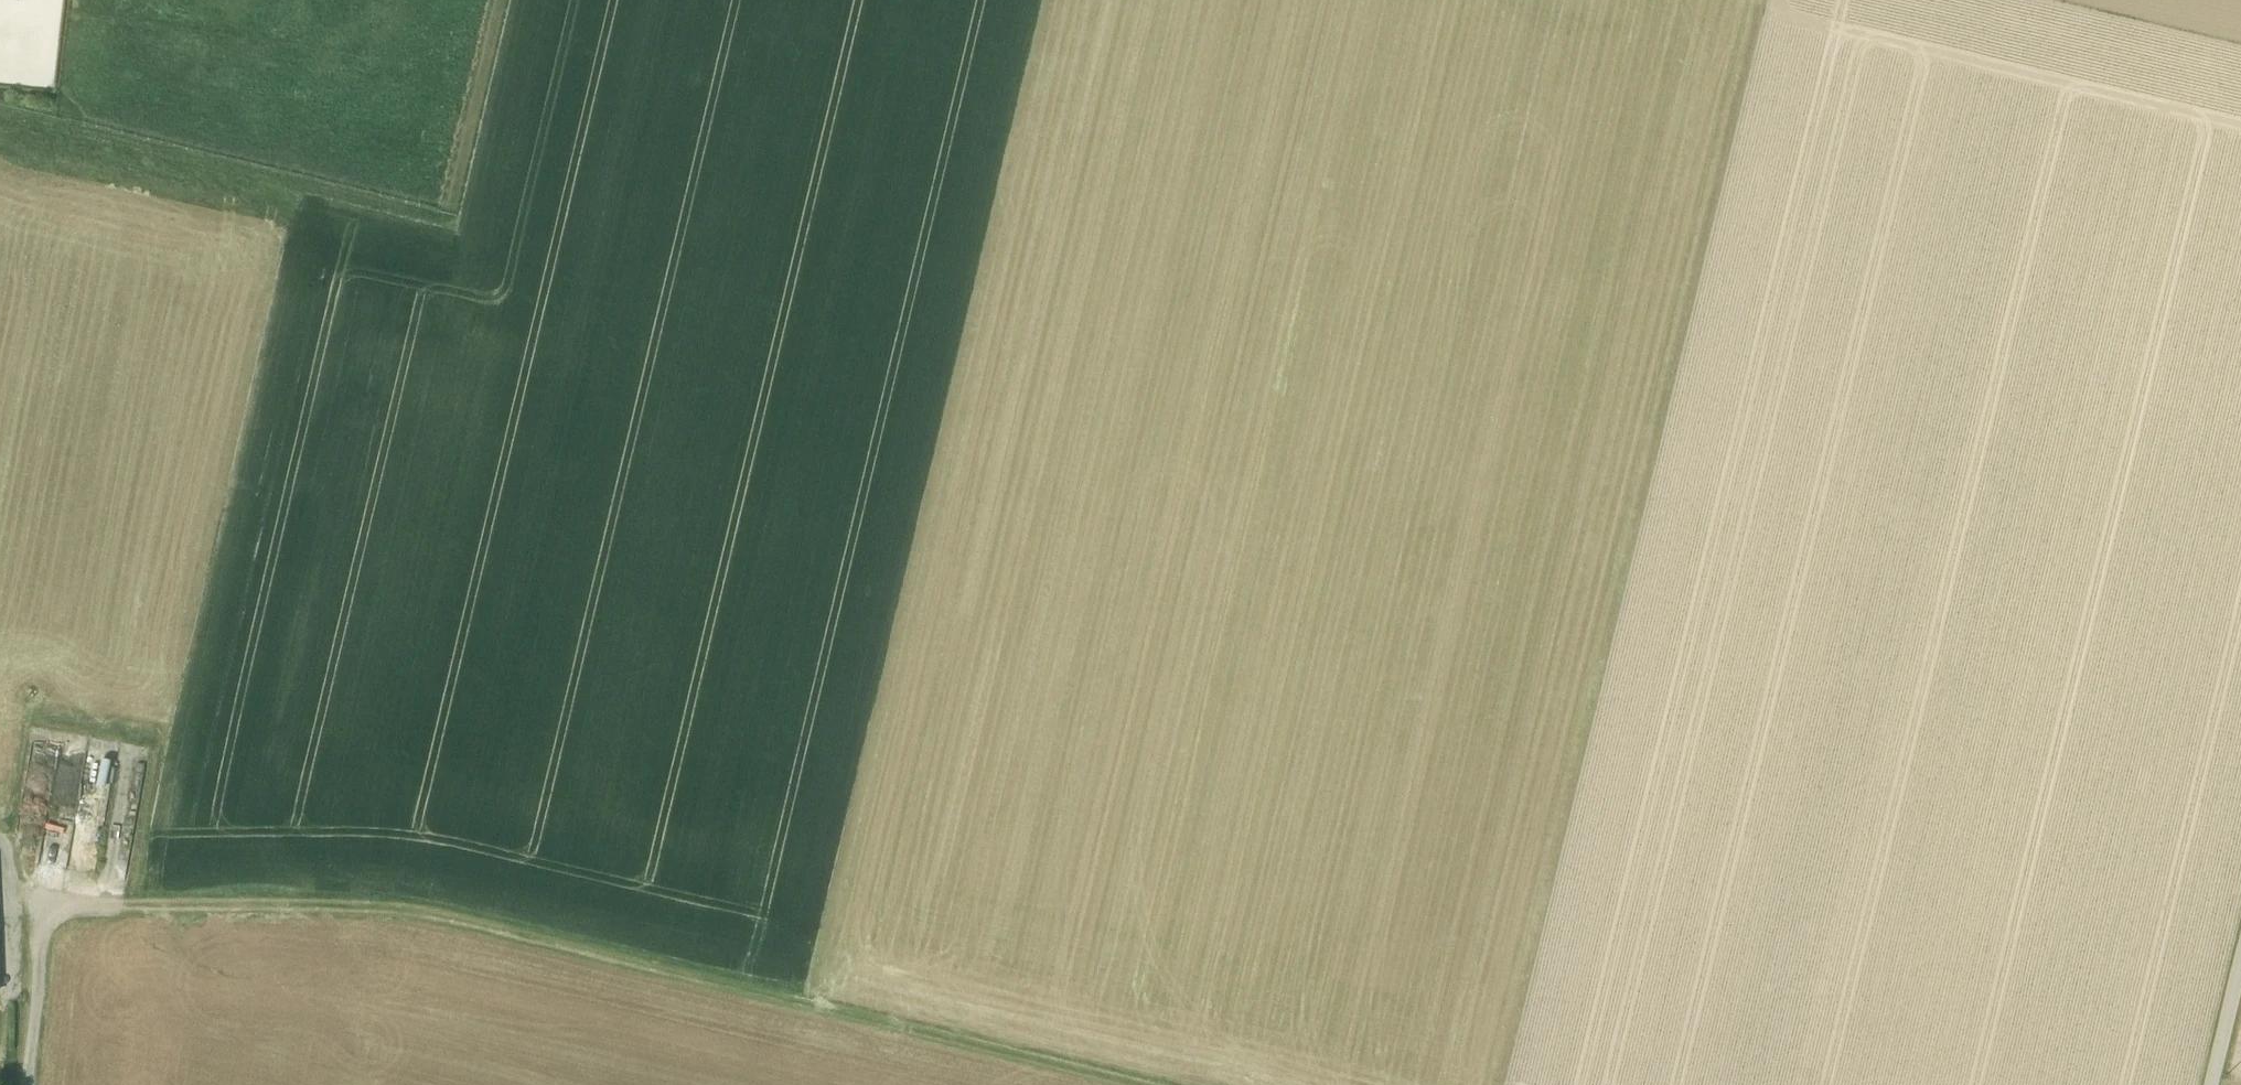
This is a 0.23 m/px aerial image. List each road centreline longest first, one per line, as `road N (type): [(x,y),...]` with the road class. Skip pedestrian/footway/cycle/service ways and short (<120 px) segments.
road 1 (track): [(501,0),(454,199)]
road 2 (track): [(2213,1084),(2240,967)]

